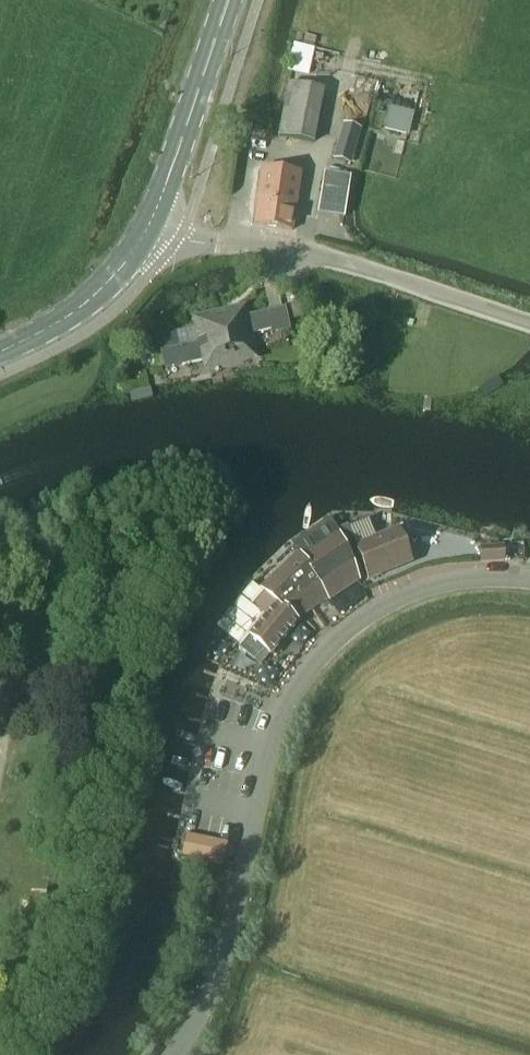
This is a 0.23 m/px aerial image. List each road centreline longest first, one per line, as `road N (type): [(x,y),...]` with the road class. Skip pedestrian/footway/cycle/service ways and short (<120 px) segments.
road 1 (tertiary): [(173,1054),(213,980),(273,739),(312,662),(363,616),(421,587),(456,578),(529,581)]
road 2 (unclassified): [(148,229),(177,240),(276,246),(330,259),(529,322)]
road 3 (secondary): [(148,229),(227,0)]
road 4 (secondary): [(0,351),(86,303),(148,229)]

